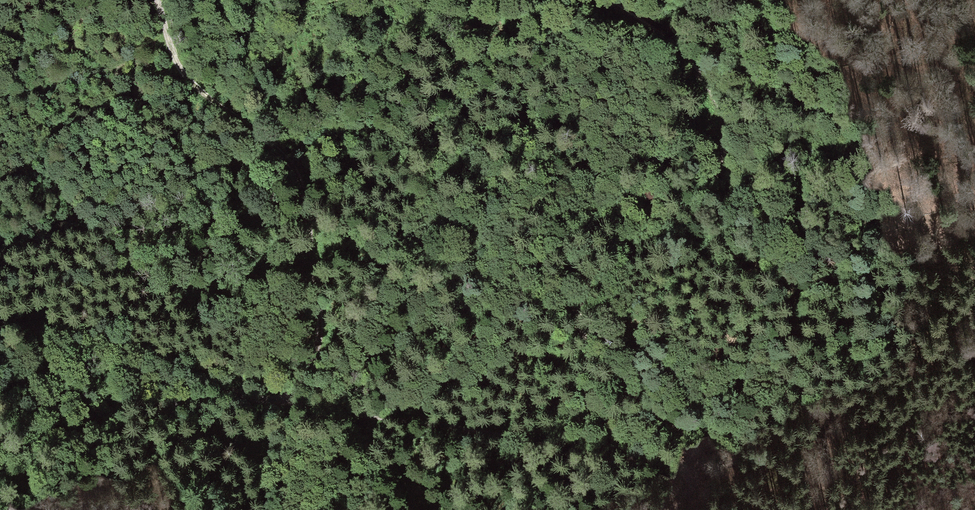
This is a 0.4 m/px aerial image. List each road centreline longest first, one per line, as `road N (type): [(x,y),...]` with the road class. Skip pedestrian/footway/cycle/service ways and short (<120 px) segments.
road 1 (track): [(701,471),(698,447),(632,395),(590,352),(578,328),(588,284),(697,208),(722,158),(721,113),(706,82),(657,30),(605,0)]
road 2 (track): [(157,0),(185,74),(299,172),(322,323),(313,362),(285,406)]
road 3 (track): [(285,406),(587,445),(701,471)]
road 4 (track): [(0,324),(100,341),(285,406)]
road 5 (track): [(974,381),(701,471)]

